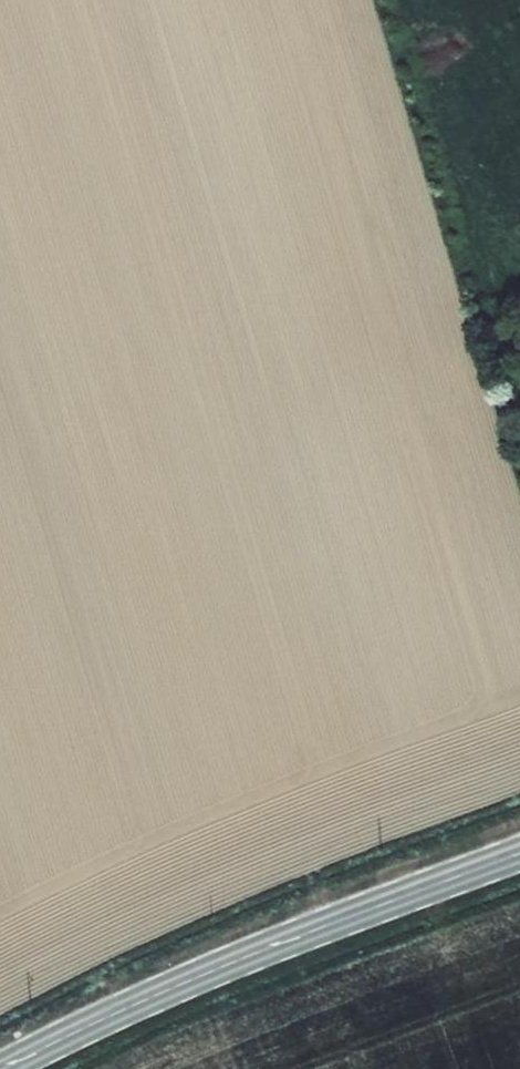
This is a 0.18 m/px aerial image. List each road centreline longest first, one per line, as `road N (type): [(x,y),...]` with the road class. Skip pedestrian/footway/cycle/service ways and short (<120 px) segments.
road 1 (tertiary): [(519,854),(182,982),(5,1068)]

